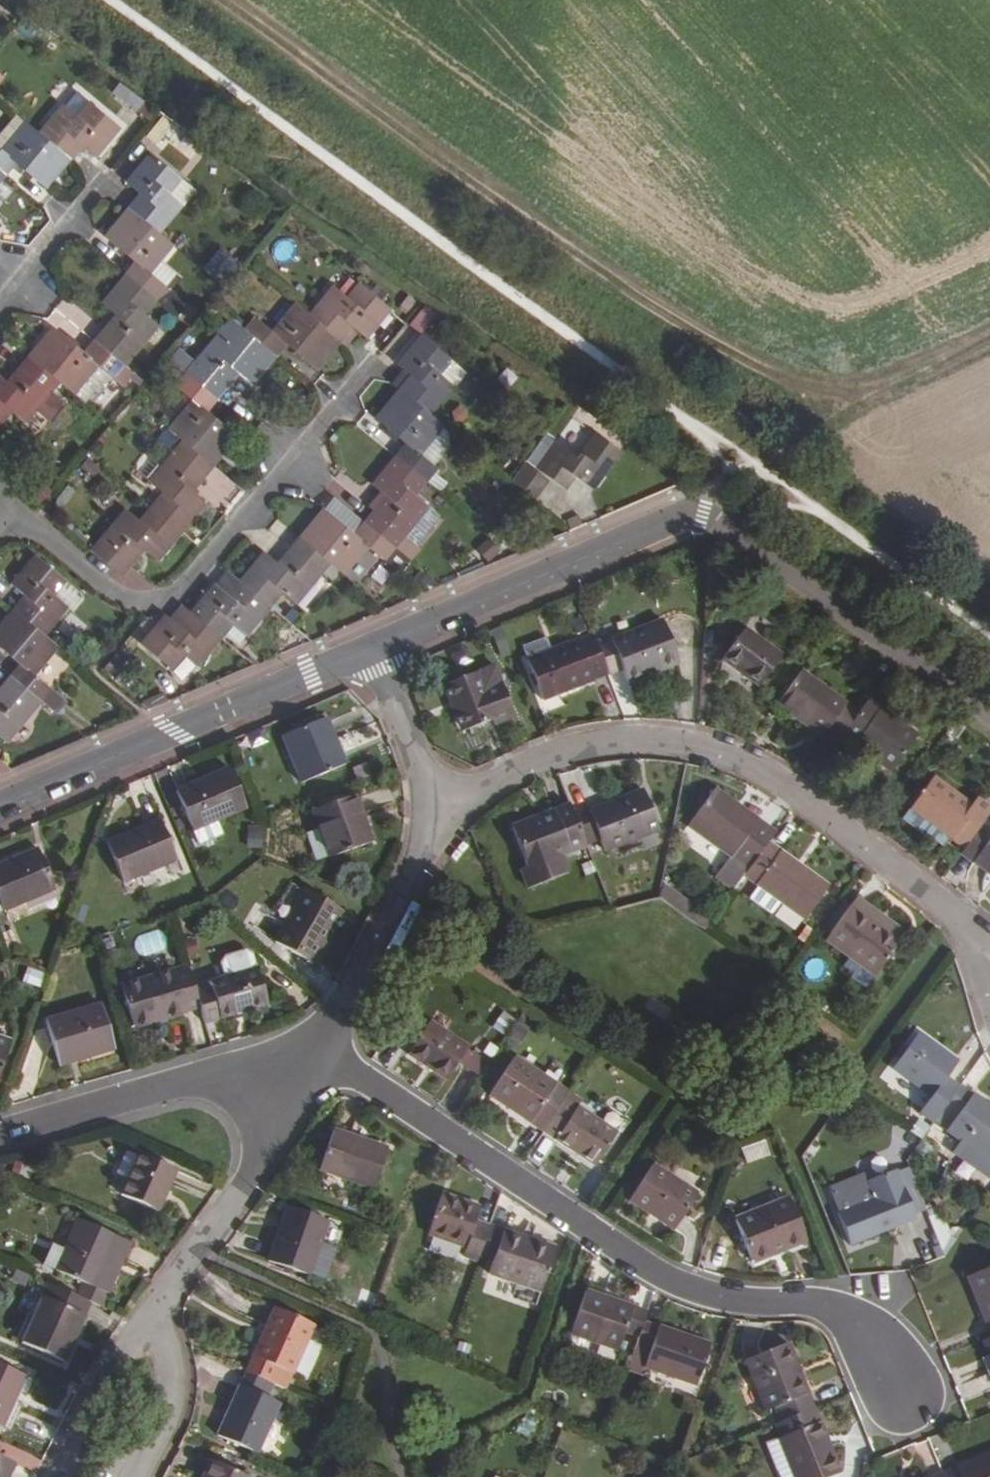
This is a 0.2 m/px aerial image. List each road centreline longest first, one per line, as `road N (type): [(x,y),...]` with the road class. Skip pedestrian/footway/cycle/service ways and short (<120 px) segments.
road 1 (track): [(869,398),(802,386),(724,352),(562,251),(217,0)]
road 2 (residential): [(308,1049),(670,1290),(793,1305),(892,1356)]
road 3 (residential): [(422,807),(510,766),(624,738),(738,764),(962,932),(989,967)]
road 4 (residential): [(366,366),(176,593),(145,602),(111,596),(6,516)]
road 5 (residential): [(371,649),(0,804)]
road 6 (residential): [(702,509),(371,649)]
road 7 (residential): [(702,509),(989,724)]
road 8 (residential): [(308,1049),(0,1134)]
road 9 (residential): [(148,1323),(257,1167),(308,1049)]
road 10 (track): [(748,463),(989,340)]
road 11 (residential): [(308,1049),(416,852),(422,807)]
road 12 (residential): [(57,1476),(70,1441),(148,1323)]
road 13 (residential): [(422,807),(421,762),(371,649)]
road 14 (residential): [(128,1476),(168,1394),(148,1323)]
road 15 (residential): [(95,182),(0,300)]

